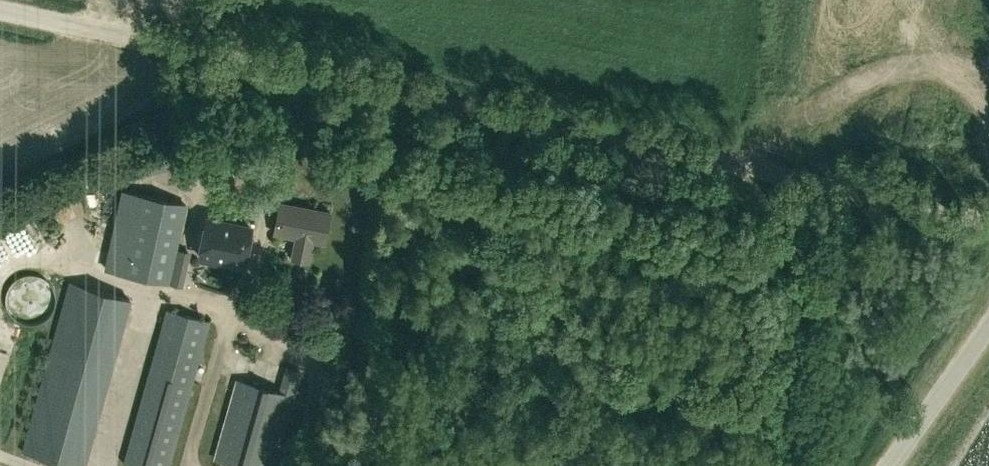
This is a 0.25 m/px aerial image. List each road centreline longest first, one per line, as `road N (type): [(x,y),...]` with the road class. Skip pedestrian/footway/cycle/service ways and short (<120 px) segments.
road 1 (unclassified): [(988,226),(0,8)]
road 2 (unclassified): [(887,465),(988,325)]

